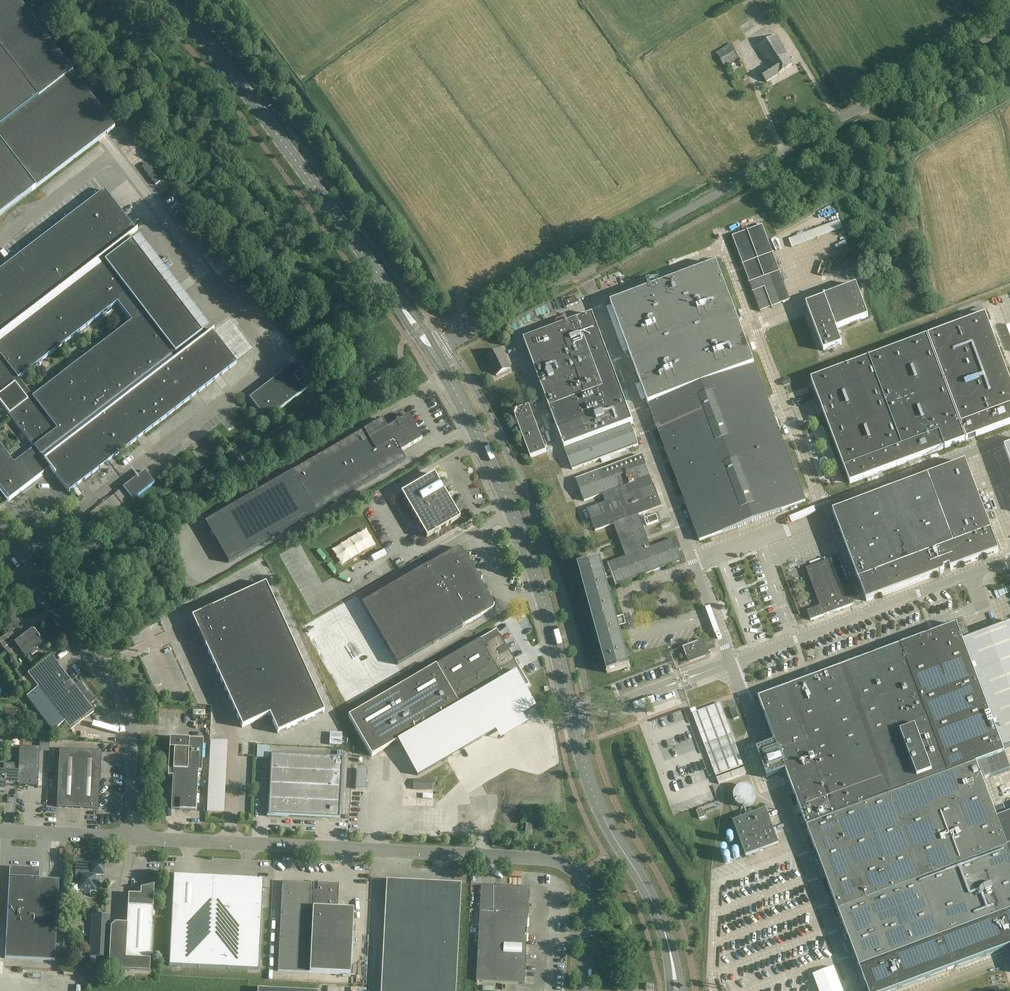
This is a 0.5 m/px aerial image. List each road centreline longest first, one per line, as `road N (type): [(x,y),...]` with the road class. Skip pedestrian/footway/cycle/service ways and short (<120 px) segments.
road 1 (unclassified): [(432,352),(1009,26)]
road 2 (primary): [(432,352),(509,505),(595,797),(649,891),(672,961)]
road 3 (unclassified): [(585,990),(589,899),(578,874),(560,862),(134,838)]
road 4 (primary): [(164,0),(229,70),(432,352)]
road 5 (unclassified): [(134,838),(122,701),(33,583)]
road 6 (residential): [(134,838),(0,833)]

